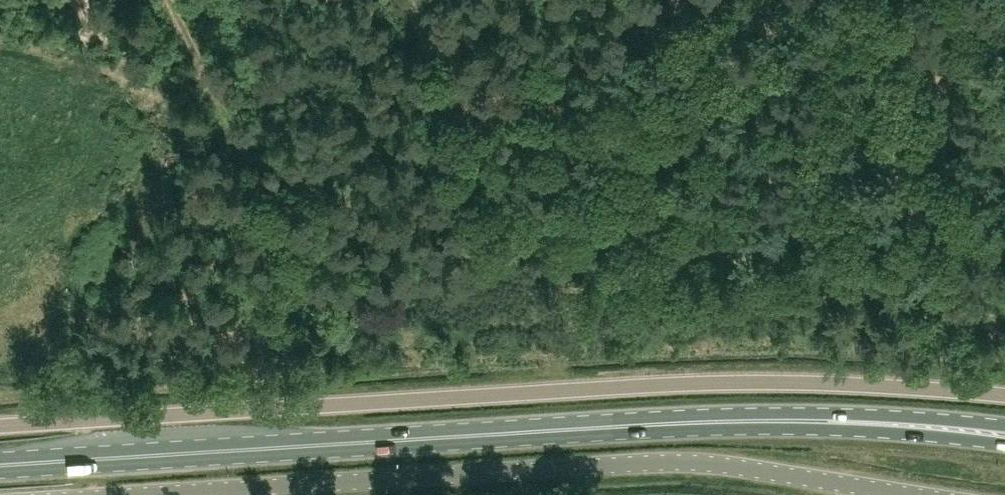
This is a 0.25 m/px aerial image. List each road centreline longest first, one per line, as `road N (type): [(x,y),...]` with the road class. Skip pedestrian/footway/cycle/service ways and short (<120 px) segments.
road 1 (unclassified): [(0,425),(666,383),(1004,394)]
road 2 (unclassified): [(86,494),(645,459),(705,460),(915,494)]
road 3 (primary): [(0,465),(797,420)]
road 4 (primary): [(797,420),(1004,442)]
road 5 (primary): [(1004,426),(797,420)]

